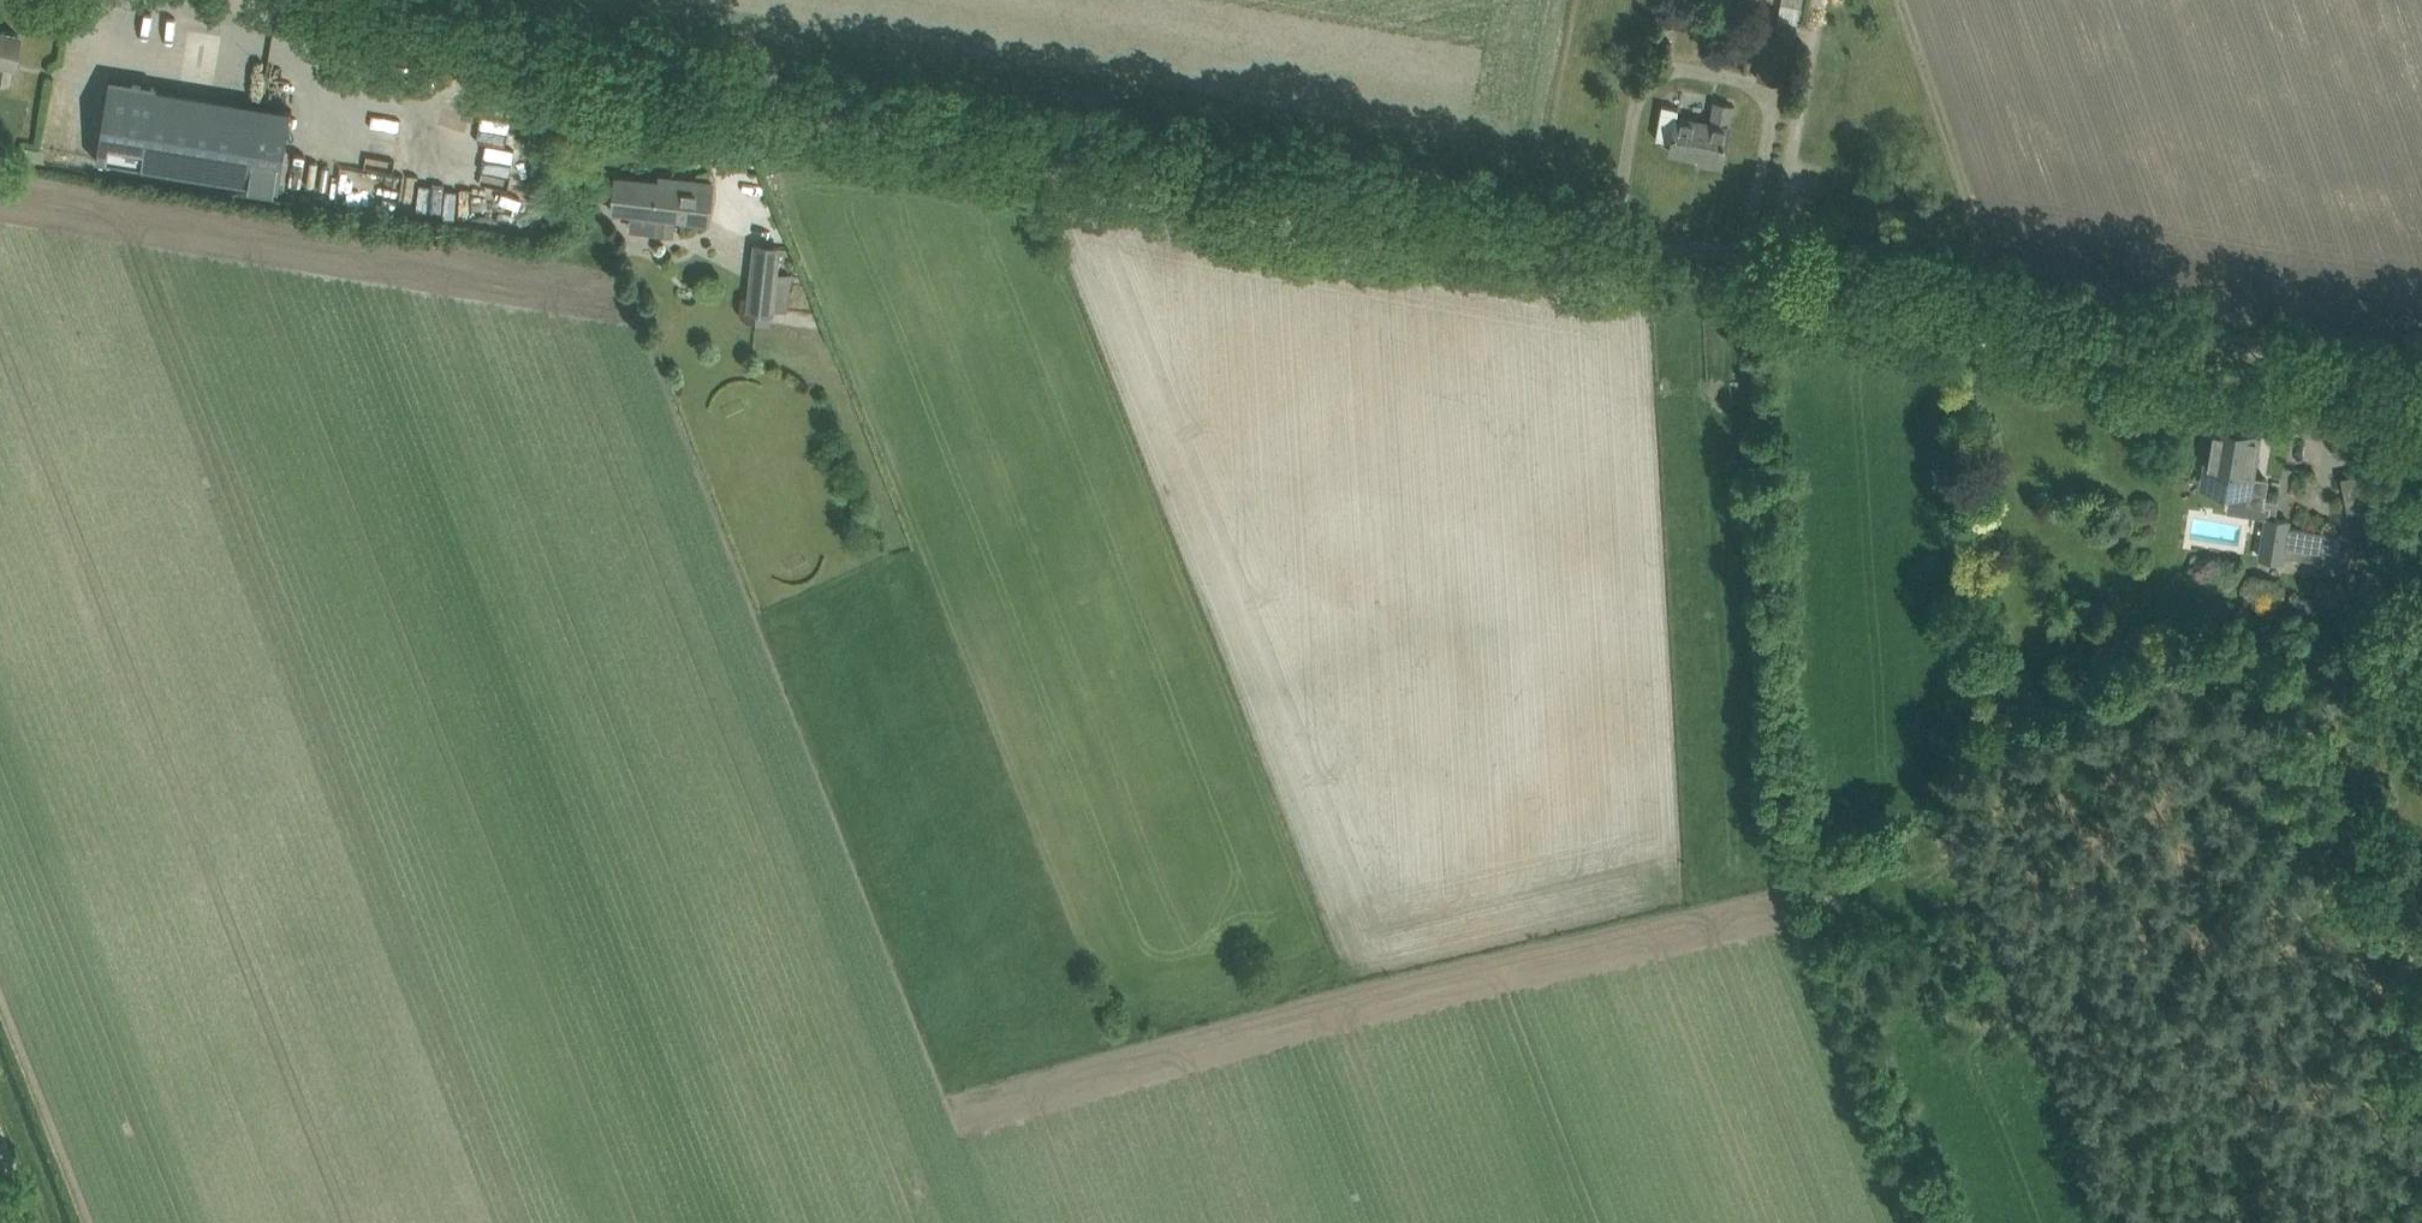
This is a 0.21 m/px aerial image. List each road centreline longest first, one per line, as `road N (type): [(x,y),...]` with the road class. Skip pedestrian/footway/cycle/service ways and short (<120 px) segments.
road 1 (unclassified): [(2421,378),(235,0)]

